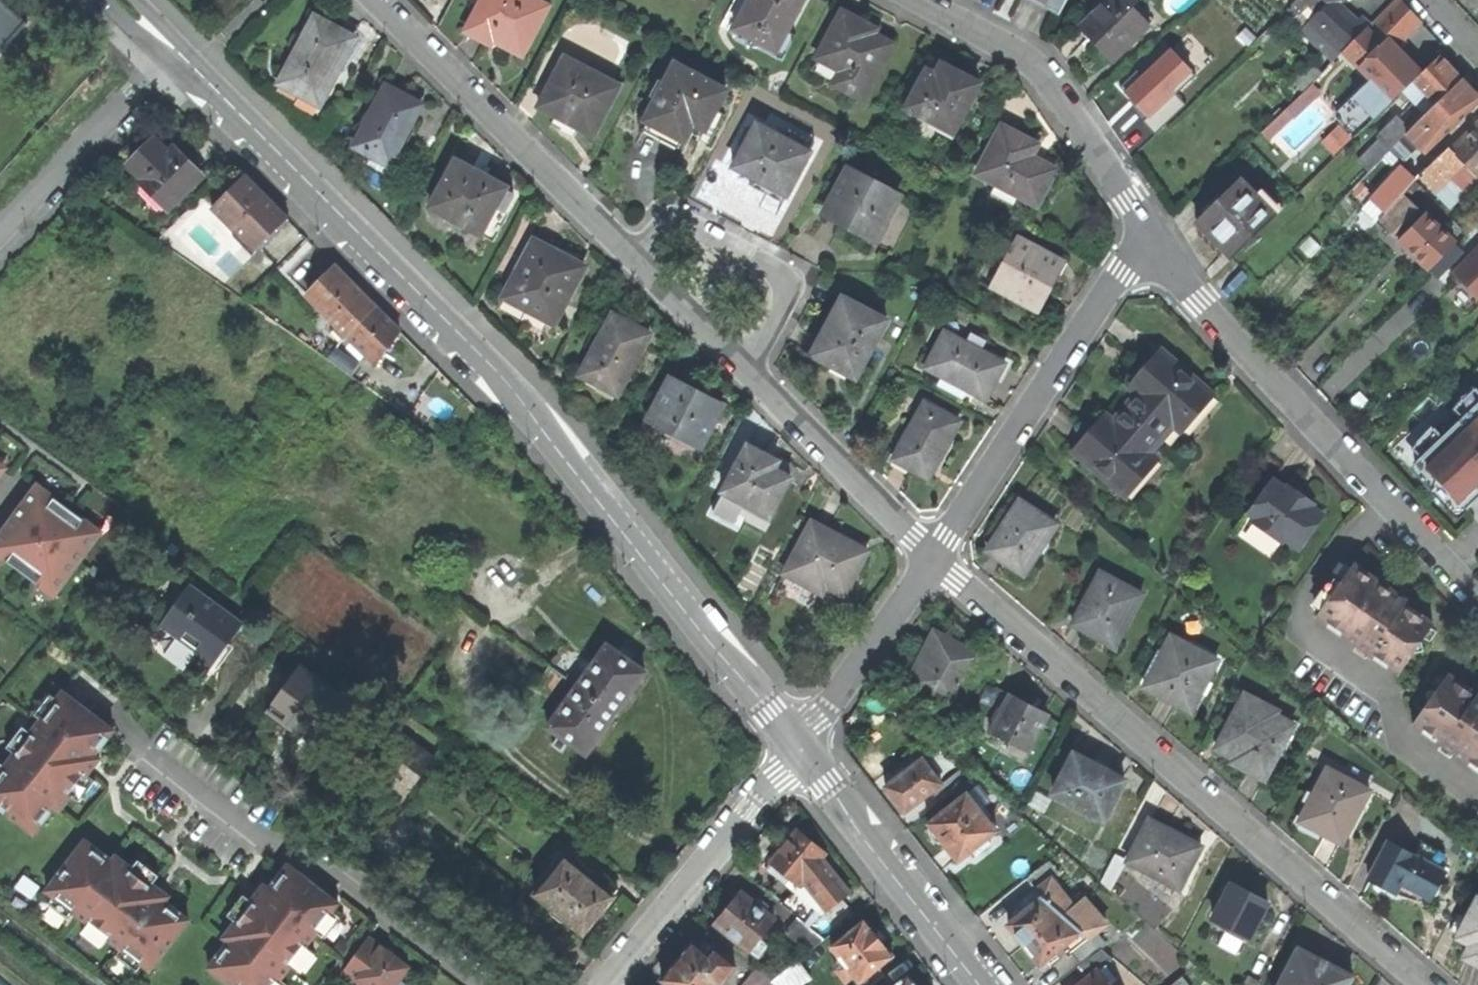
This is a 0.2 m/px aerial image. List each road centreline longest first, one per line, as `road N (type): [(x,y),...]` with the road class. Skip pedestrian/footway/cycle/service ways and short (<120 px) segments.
road 1 (residential): [(799,751),(492,365),(172,49)]
road 2 (residential): [(935,557),(379,0)]
road 3 (residential): [(1425,984),(935,557)]
road 4 (residential): [(1142,244),(1477,597)]
road 5 (residential): [(1142,244),(935,557)]
road 6 (residential): [(912,0),(1040,71),(1124,189),(1142,244)]
road 7 (residential): [(606,984),(799,751)]
road 8 (residential): [(984,984),(799,751)]
road 9 (residential): [(172,49),(0,229)]
road 10 (residential): [(935,557),(799,751)]

